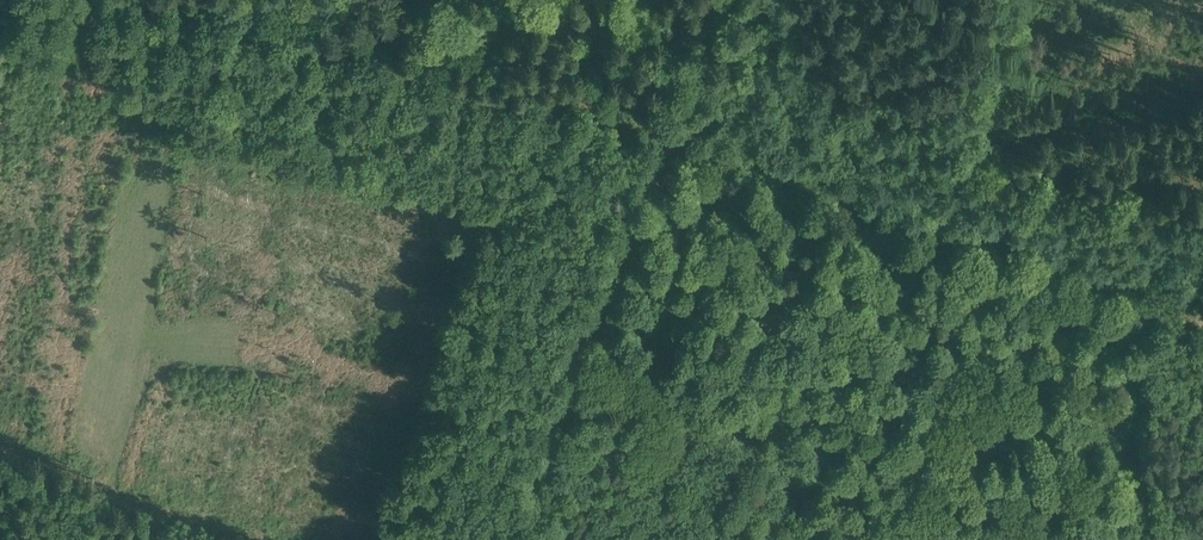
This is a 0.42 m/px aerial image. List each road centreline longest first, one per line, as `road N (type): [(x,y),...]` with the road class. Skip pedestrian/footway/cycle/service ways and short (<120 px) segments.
road 1 (track): [(229,0),(662,138),(1202,290)]
road 2 (track): [(498,539),(717,0)]
road 3 (track): [(201,0),(147,160)]

